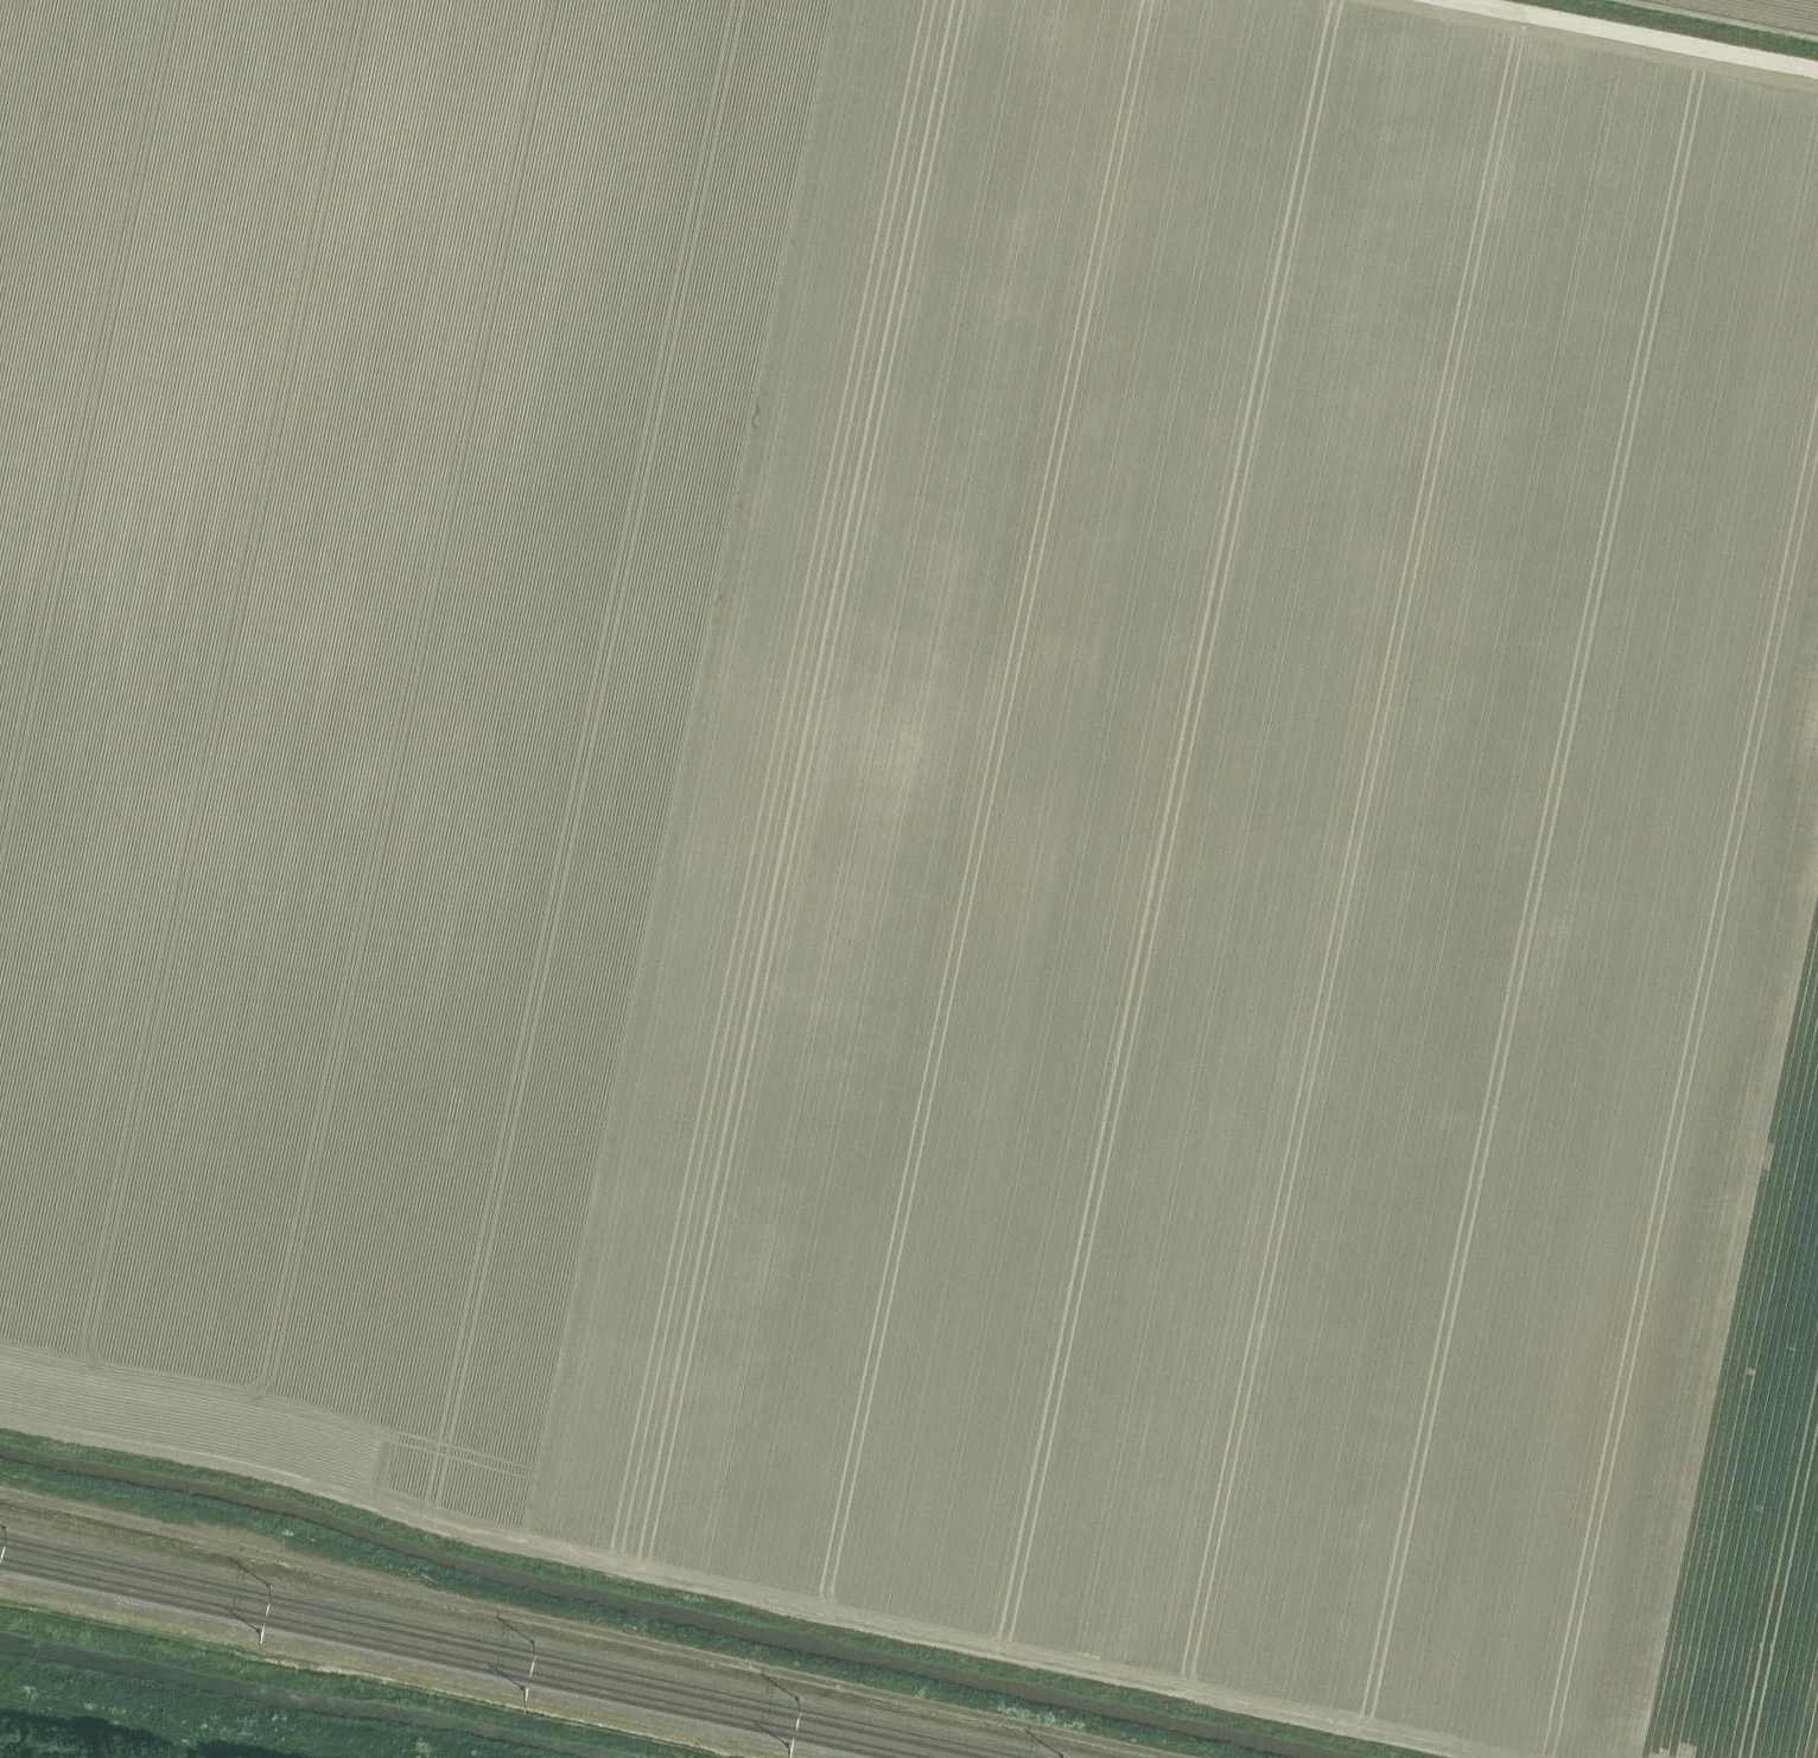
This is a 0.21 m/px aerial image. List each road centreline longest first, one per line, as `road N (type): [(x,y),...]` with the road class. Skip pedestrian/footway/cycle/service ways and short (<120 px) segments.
road 1 (track): [(1148,1757),(527,1629),(0,1495)]
road 2 (track): [(1817,58),(1530,0)]

